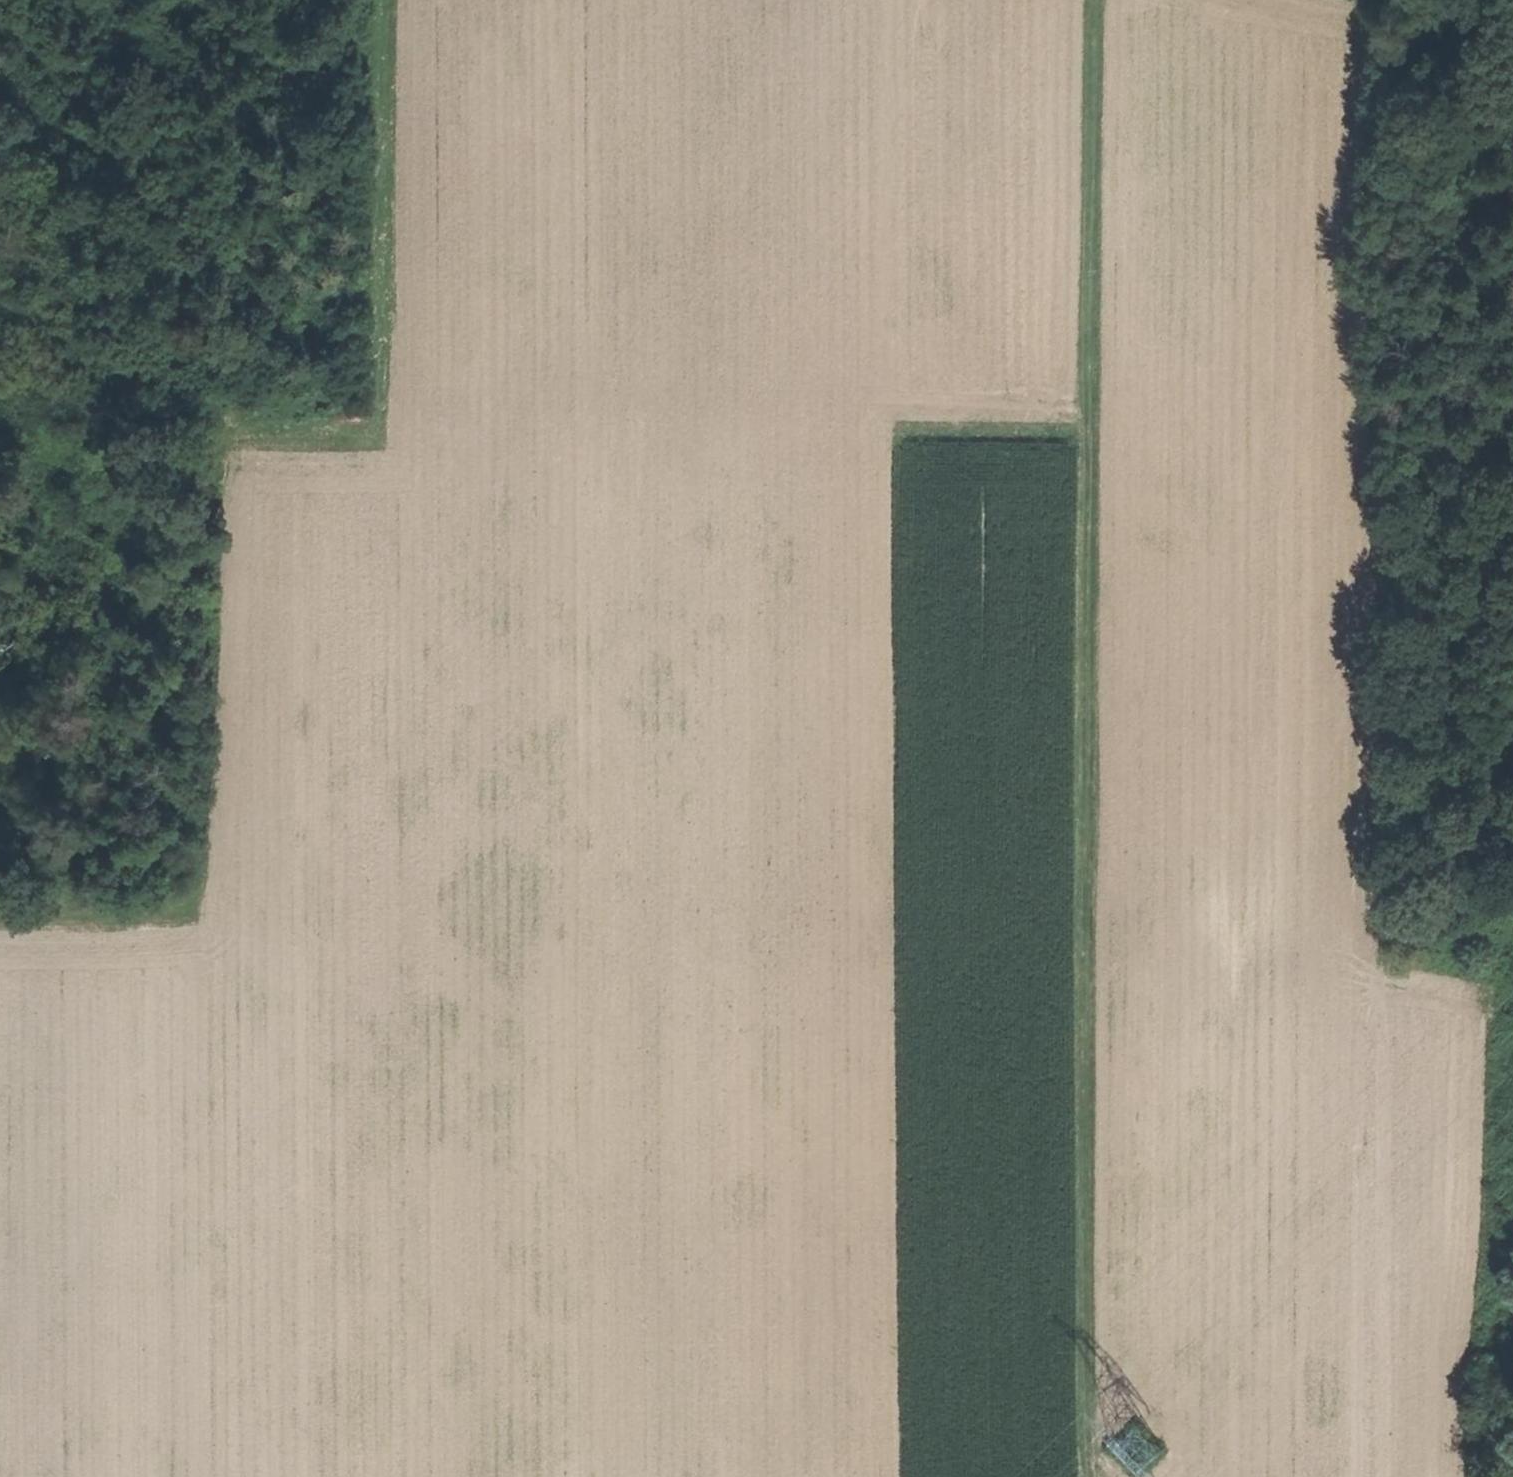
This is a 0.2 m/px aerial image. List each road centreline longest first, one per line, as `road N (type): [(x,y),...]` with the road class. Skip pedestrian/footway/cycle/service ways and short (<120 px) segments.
road 1 (track): [(1381,0),(1512,46)]

